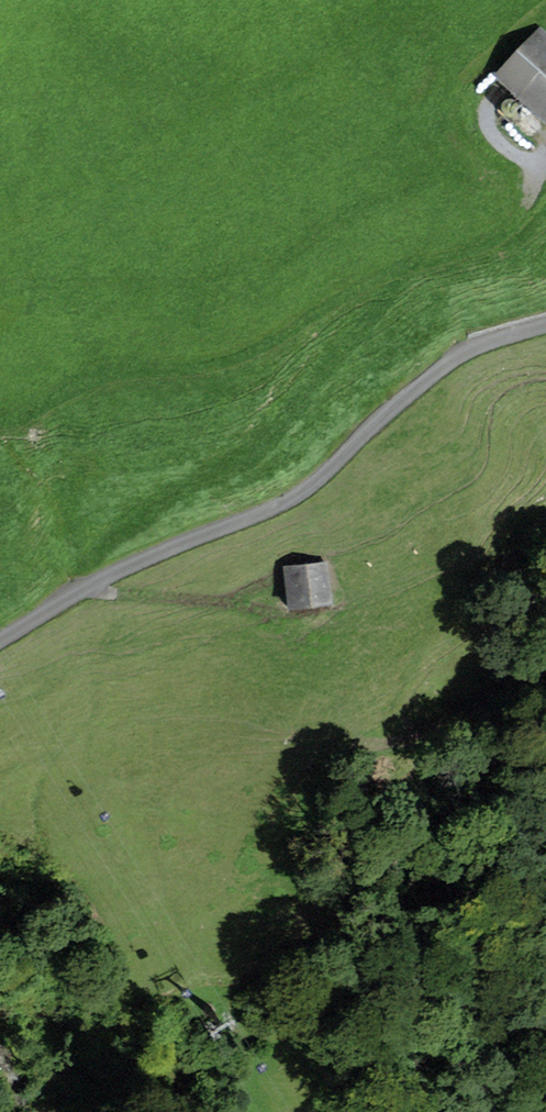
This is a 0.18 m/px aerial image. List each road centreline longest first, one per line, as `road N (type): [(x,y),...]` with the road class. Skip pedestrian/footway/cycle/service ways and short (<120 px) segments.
road 1 (unclassified): [(545,325),(446,364),(293,497),(134,563),(0,640)]
road 2 (track): [(545,165),(520,213),(495,235),(355,285),(237,353),(174,364),(105,360)]
road 3 (track): [(271,603),(81,589)]

